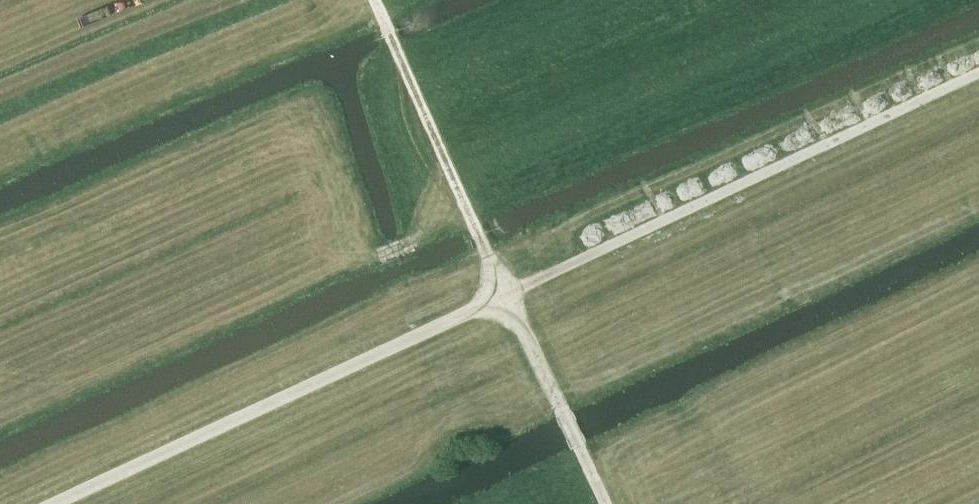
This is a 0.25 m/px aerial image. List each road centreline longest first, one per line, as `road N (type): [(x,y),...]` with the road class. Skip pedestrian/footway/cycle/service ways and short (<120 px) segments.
road 1 (track): [(978,70),(55,503)]
road 2 (track): [(373,0),(605,503)]

